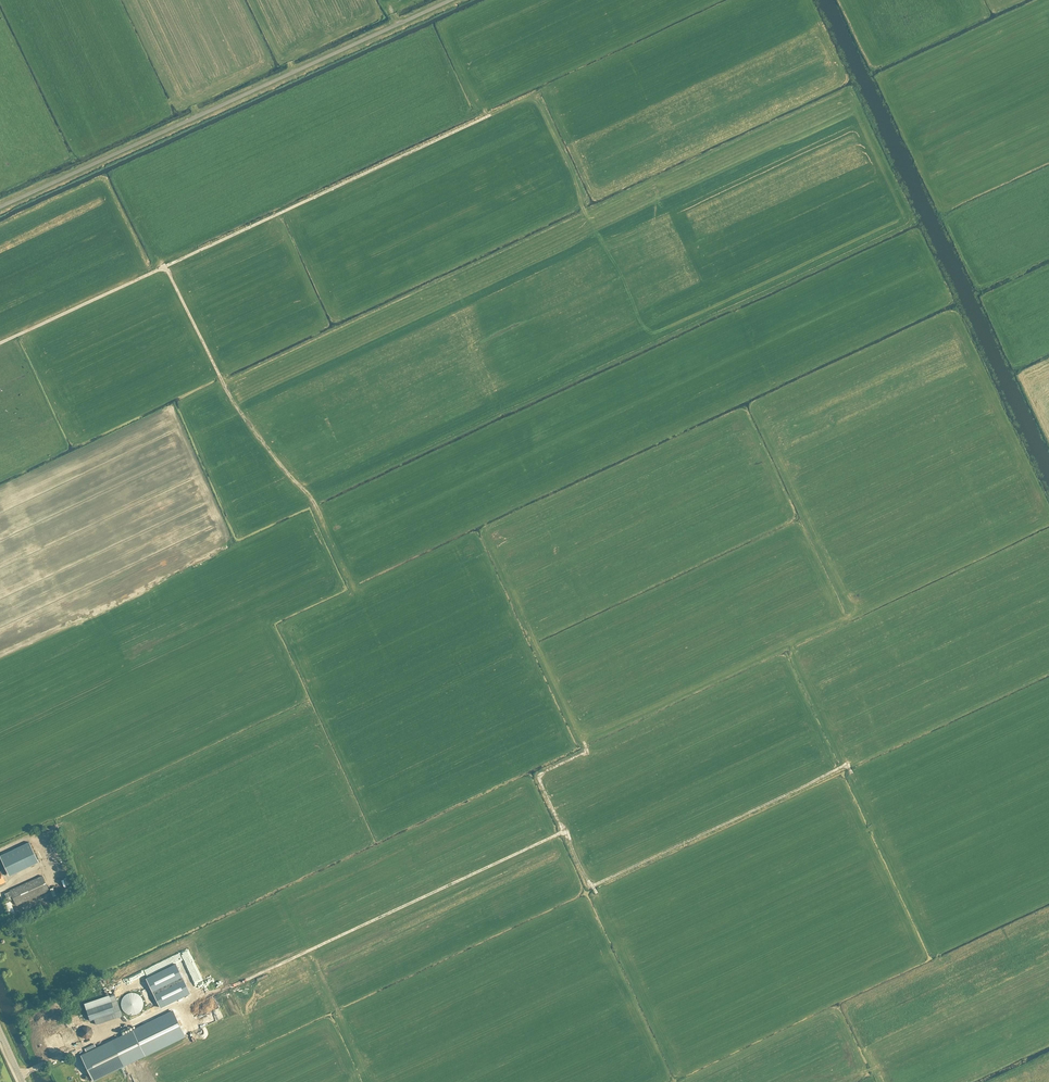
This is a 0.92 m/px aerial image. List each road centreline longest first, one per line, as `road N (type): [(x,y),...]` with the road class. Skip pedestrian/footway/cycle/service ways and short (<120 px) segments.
road 1 (unclassified): [(0,206),(451,0)]

